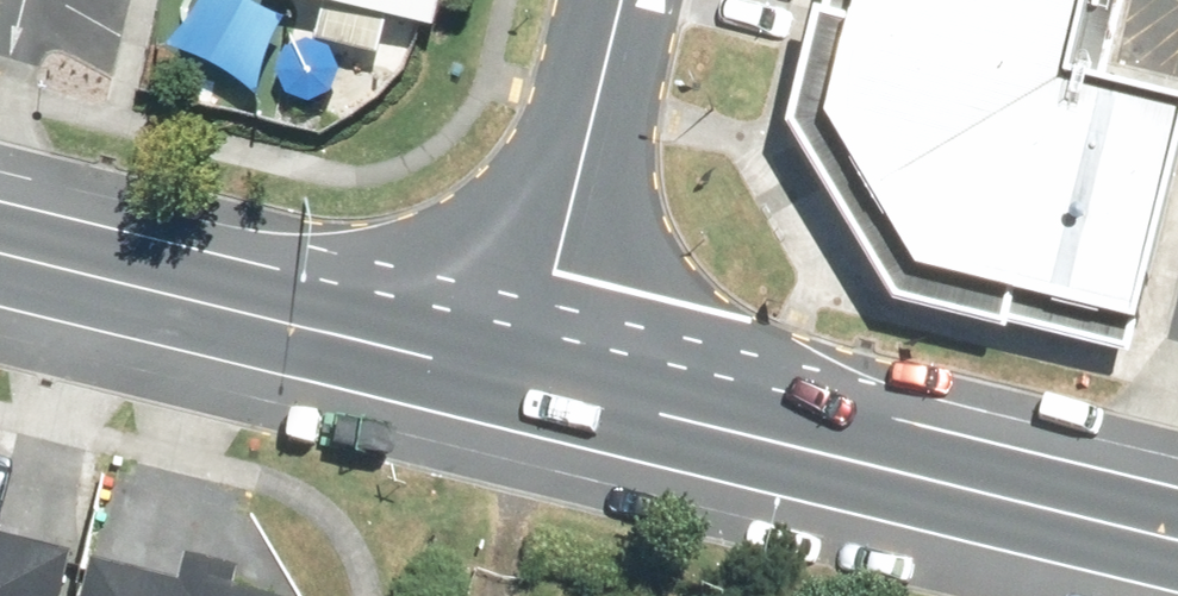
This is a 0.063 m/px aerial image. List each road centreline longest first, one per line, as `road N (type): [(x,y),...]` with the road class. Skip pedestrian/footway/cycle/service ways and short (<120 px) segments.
road 1 (secondary): [(529,370),(1177,537)]
road 2 (secondary): [(0,239),(529,370)]
road 3 (residential): [(529,370),(620,0)]

